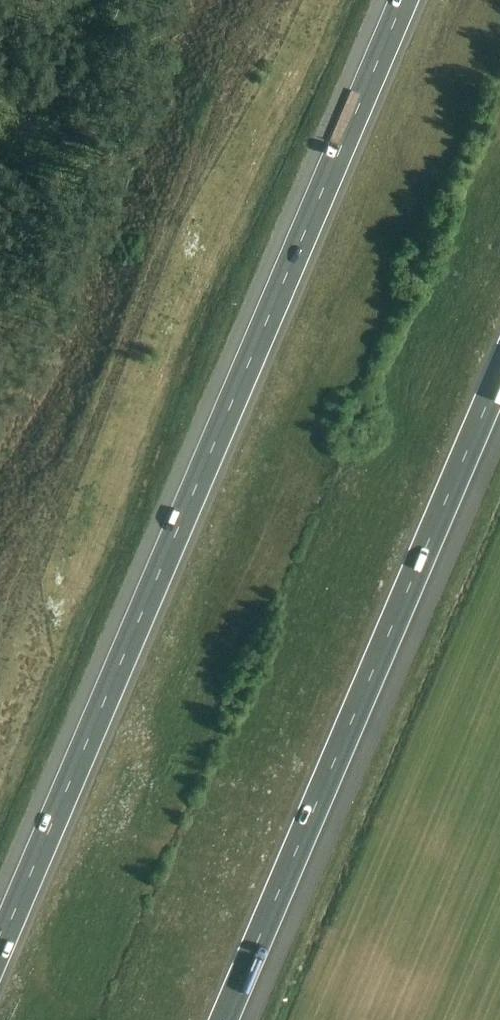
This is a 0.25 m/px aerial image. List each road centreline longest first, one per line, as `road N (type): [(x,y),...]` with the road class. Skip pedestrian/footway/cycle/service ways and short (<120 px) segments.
road 1 (motorway): [(404,0),(0,951)]
road 2 (motorway): [(232,1019),(499,391)]

